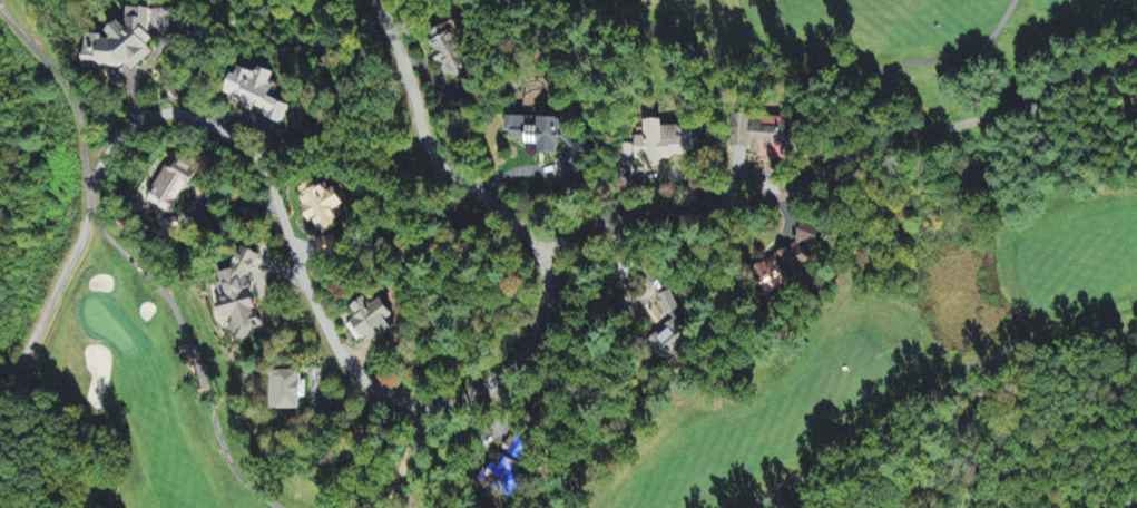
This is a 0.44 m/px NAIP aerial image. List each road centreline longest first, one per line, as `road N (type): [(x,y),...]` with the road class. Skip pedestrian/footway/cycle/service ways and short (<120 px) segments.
road 1 (residential): [(378,0),(423,133),(452,176),(533,244),(546,270),(546,323),(521,356),(490,385),(414,410),(363,383),(332,340),(269,177),(252,152),(184,115),(156,113),(98,168),(88,227),(19,375)]
road 2 (residential): [(546,270),(572,235),(790,197),(870,147),(1013,109),(1136,63)]

